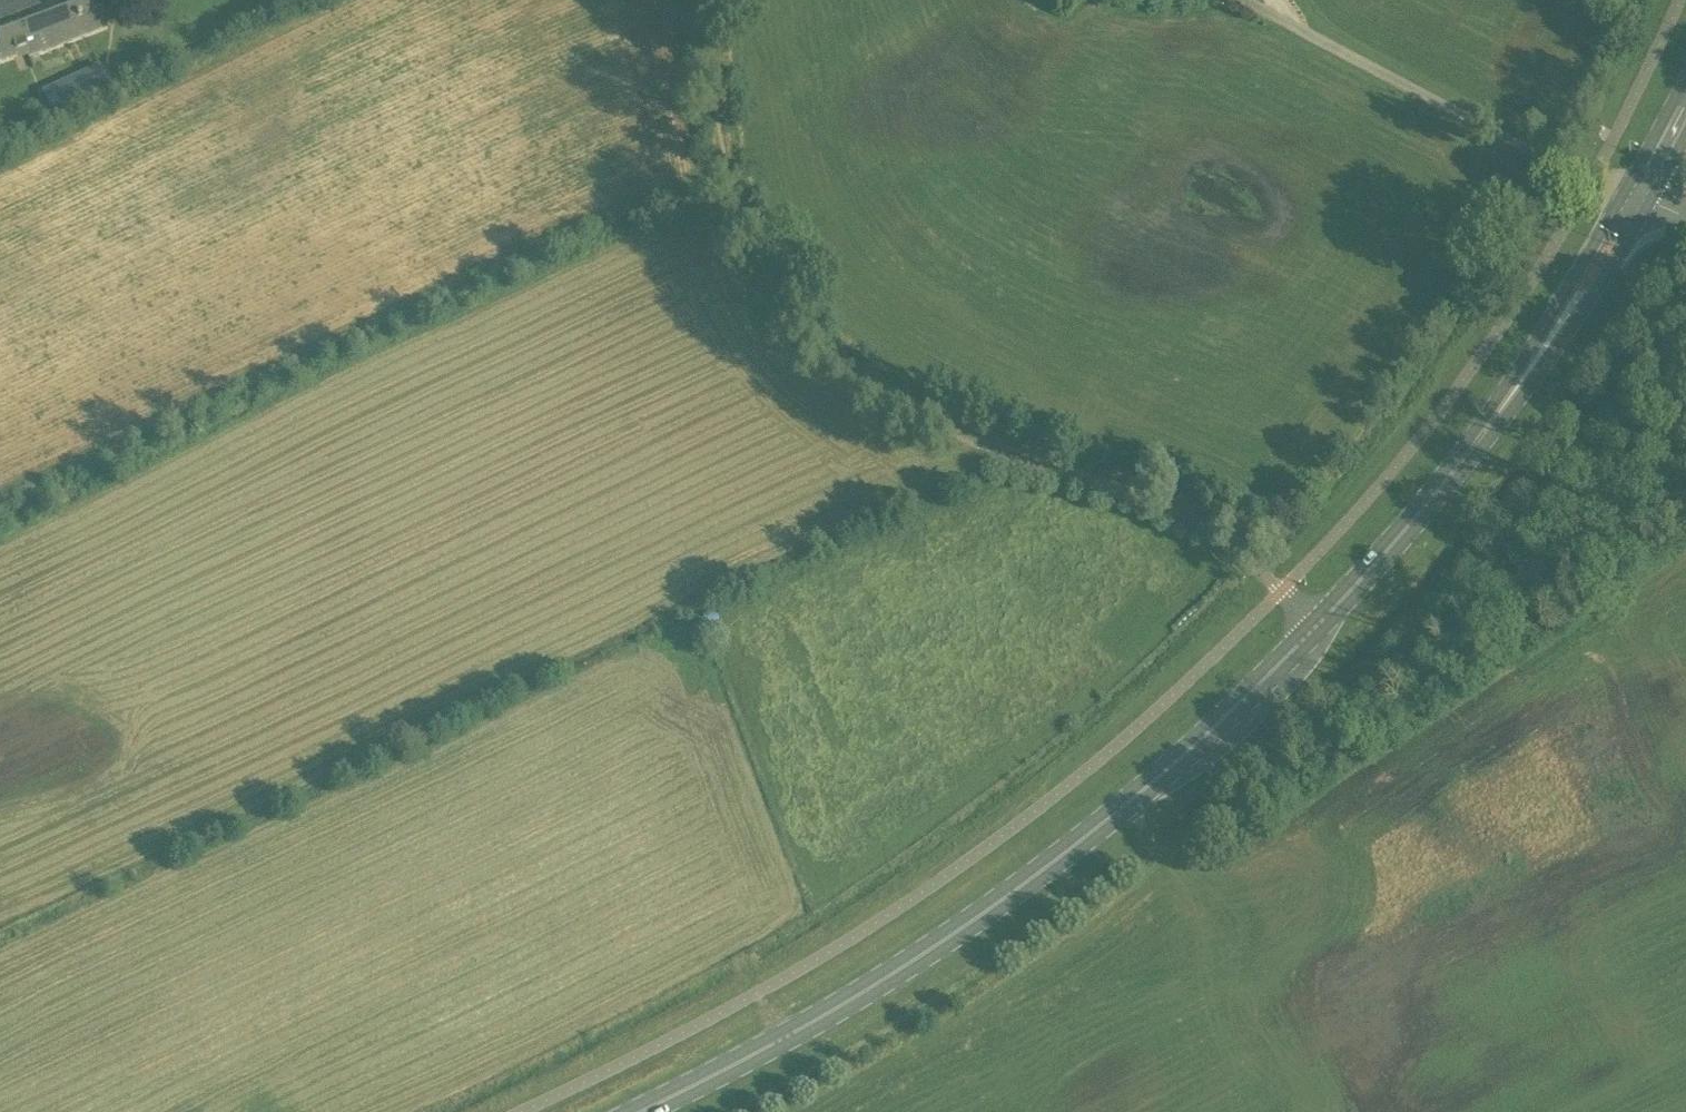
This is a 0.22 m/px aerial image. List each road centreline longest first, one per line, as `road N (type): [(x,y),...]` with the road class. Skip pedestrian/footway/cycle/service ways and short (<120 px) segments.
road 1 (unclassified): [(1320,625),(1282,584),(1186,516),(946,428),(880,397),(838,367),(773,295),(737,220),(695,0)]
road 2 (primary): [(642,1111),(882,985),(1069,853),(1158,783),(1320,625)]
road 3 (primary): [(1320,625),(1505,403),(1641,192)]

